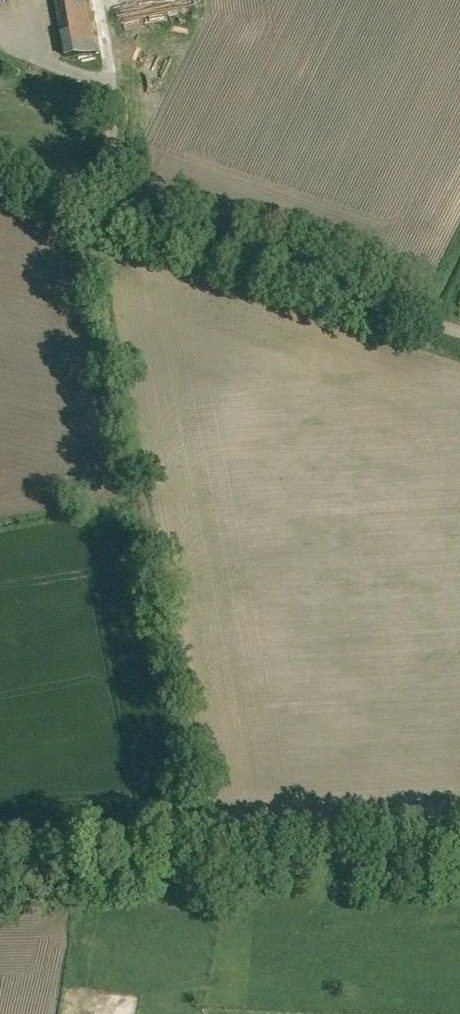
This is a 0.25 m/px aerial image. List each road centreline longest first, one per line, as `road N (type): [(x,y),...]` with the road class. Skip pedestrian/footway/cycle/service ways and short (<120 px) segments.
road 1 (unclassified): [(95,78),(104,214),(459,331)]
road 2 (unclassified): [(0,878),(459,856)]

